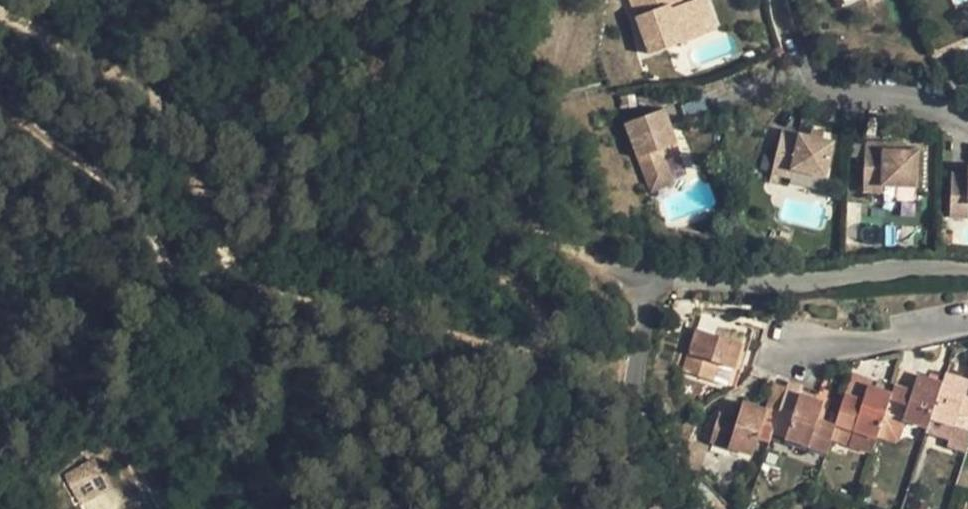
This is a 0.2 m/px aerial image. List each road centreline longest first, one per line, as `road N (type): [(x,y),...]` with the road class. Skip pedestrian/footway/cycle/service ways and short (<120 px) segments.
road 1 (track): [(0,13),(160,99),(210,221),(242,277),(494,352),(530,349),(537,323),(492,267),(494,244),(530,229),(644,281)]
road 2 (residential): [(967,269),(838,281),(644,281),(635,356),(639,508)]
road 3 (track): [(0,104),(116,188),(156,239),(173,281),(171,300),(132,359),(134,471),(157,508)]

